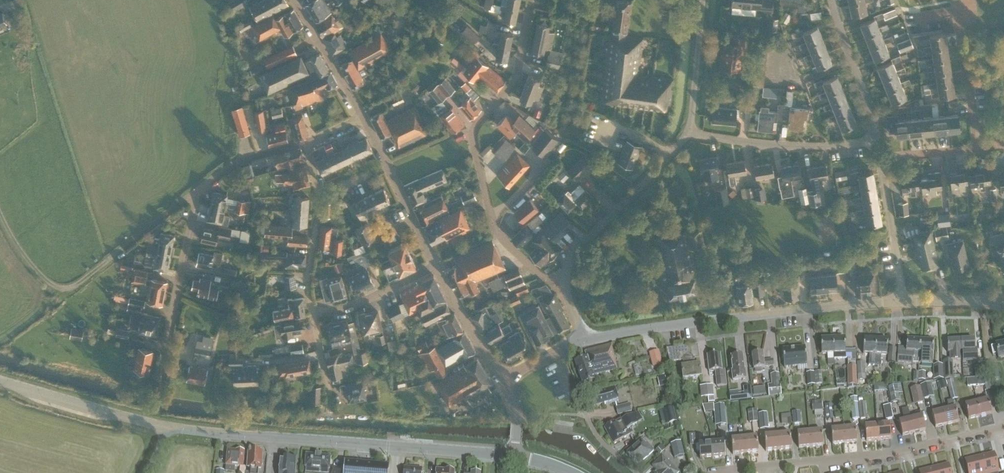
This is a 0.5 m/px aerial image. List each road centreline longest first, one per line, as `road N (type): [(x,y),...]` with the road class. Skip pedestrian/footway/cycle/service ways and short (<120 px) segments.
road 1 (tertiary): [(514,455),(168,428),(0,381)]
road 2 (residential): [(562,278),(543,277),(499,236),(472,134),(516,76),(530,0)]
road 3 (unclassified): [(584,338),(903,300)]
road 4 (residential): [(731,472),(884,454),(1003,425)]
road 5 (residential): [(158,385),(196,191)]
road 6 (residential): [(562,278),(570,258),(689,130)]
road 7 (residential): [(877,138),(763,144),(689,130)]
road 8 (residential): [(312,313),(308,284),(318,199),(306,141)]
road 9 (residential): [(363,116),(436,265)]
road 10 (residential): [(877,138),(832,0)]
road 11 (residential): [(903,300),(880,157)]
road 12 (residential): [(978,146),(956,10)]
road 13 (residential): [(295,0),(363,116)]
road 14 (residential): [(436,265),(496,368),(510,374)]
road 15 (residential): [(312,313),(349,306),(436,265)]
road 16 (residential): [(689,130),(701,0)]
road 17 (residential): [(196,191),(250,156),(306,141)]

